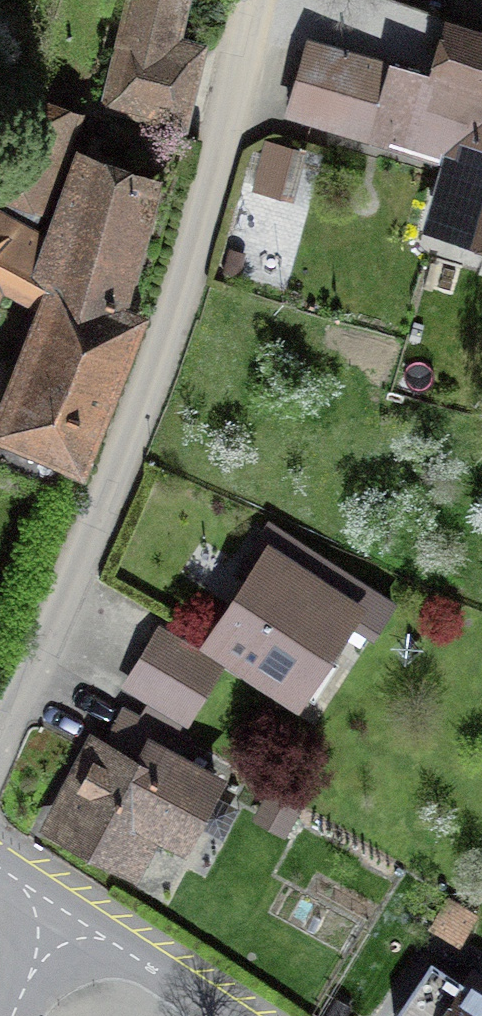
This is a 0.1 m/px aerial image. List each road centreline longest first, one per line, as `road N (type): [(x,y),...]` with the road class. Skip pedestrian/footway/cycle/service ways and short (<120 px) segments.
road 1 (residential): [(255,0),(160,351),(79,565),(0,733)]
road 2 (tertiary): [(226,1015),(49,903)]

